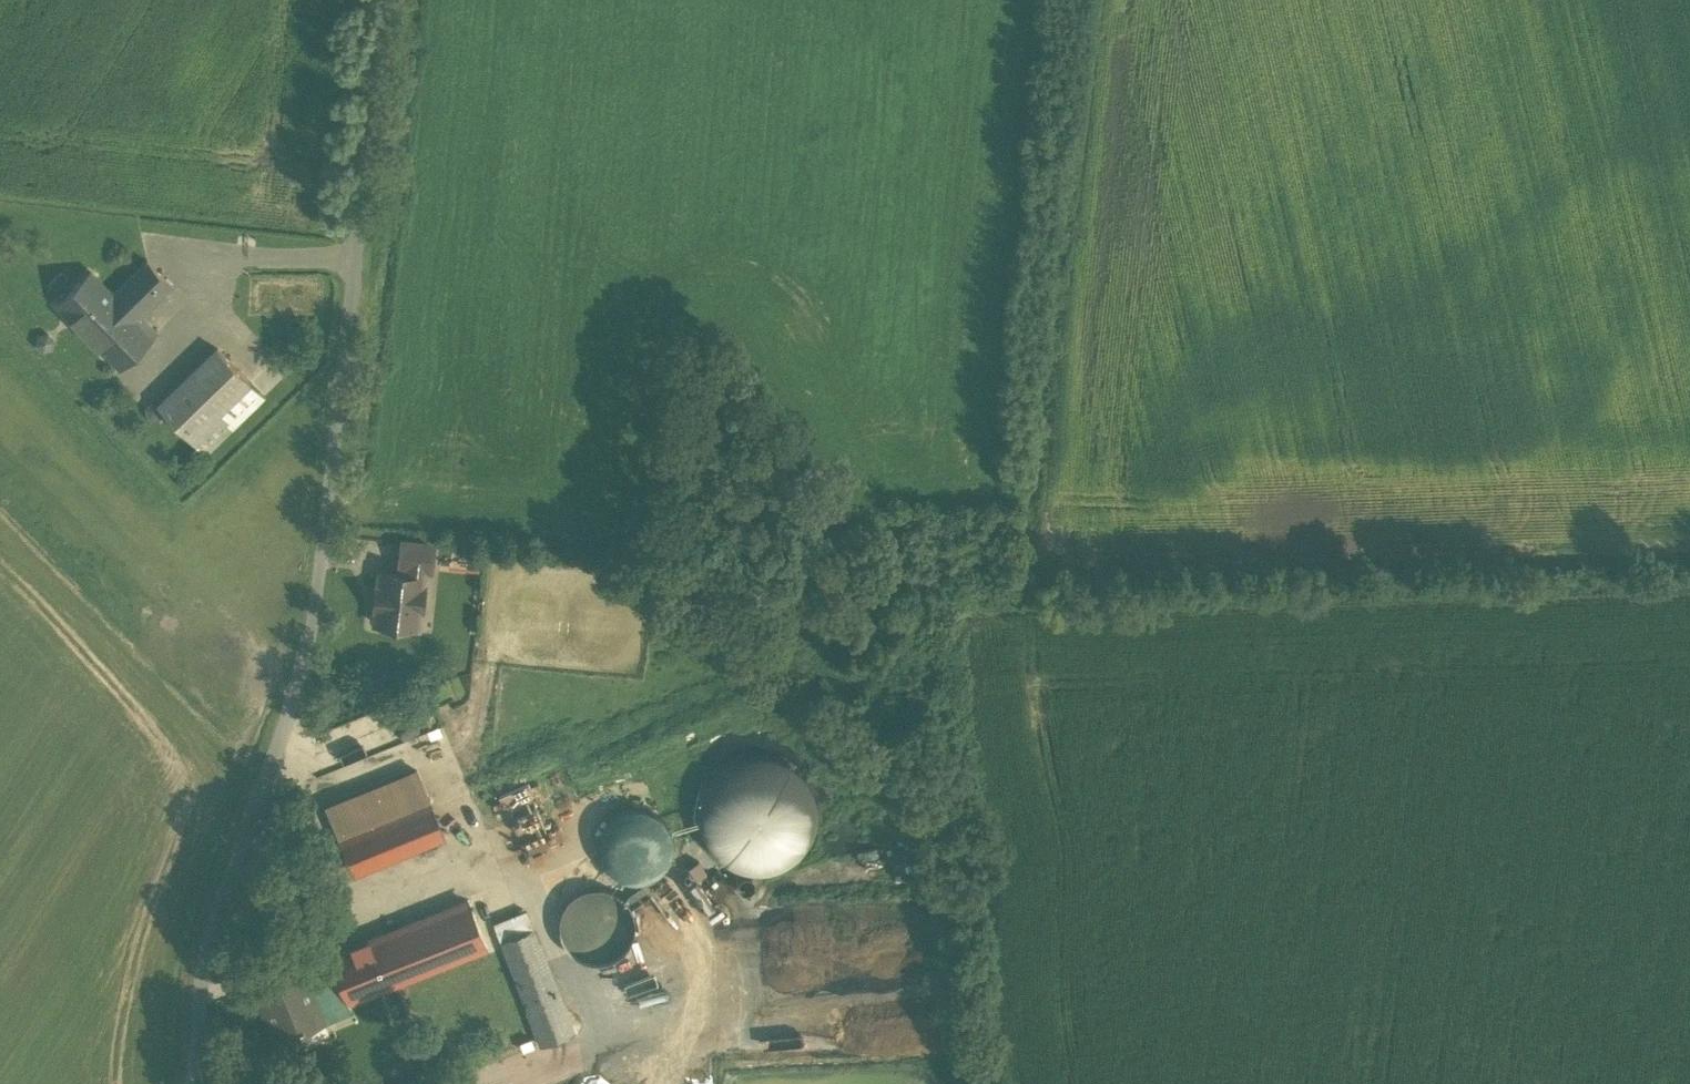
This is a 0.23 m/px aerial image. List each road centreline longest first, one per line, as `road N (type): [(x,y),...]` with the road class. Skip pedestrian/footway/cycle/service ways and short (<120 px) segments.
road 1 (unclassified): [(382,0),(320,567),(304,666),(206,957),(203,1083)]

